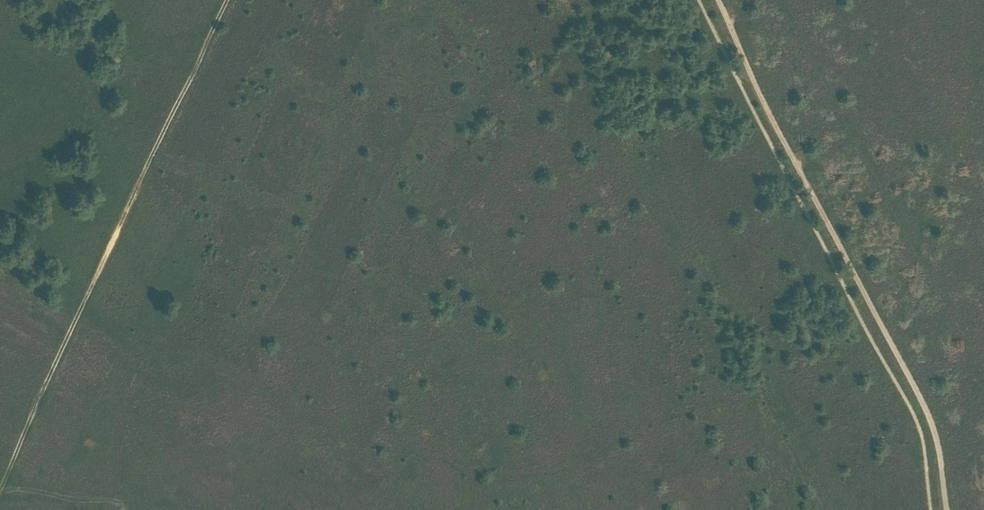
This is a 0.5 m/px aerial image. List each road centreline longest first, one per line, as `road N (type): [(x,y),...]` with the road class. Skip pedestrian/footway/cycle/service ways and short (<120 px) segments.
road 1 (track): [(946,509),(931,419),(718,0)]

